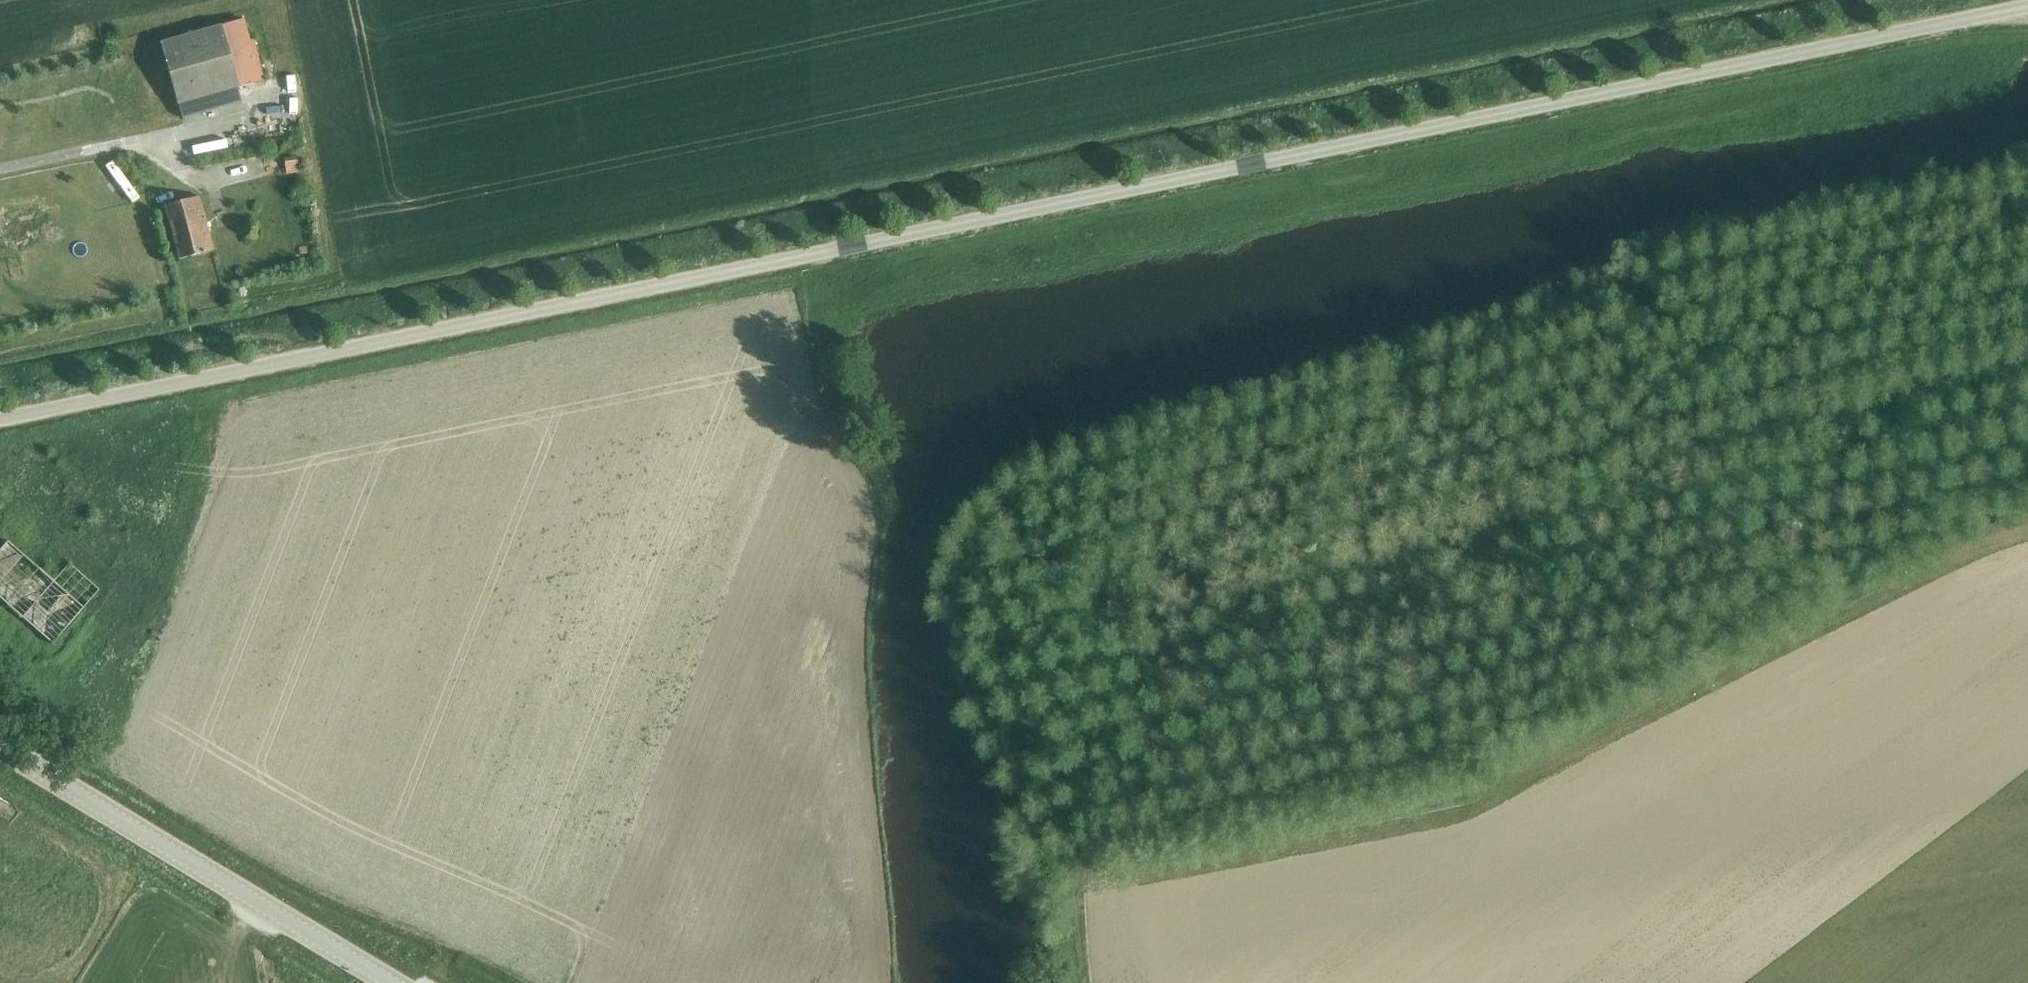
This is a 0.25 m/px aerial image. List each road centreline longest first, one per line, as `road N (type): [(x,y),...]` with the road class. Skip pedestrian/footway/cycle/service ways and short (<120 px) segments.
road 1 (unclassified): [(0,418),(2027,8)]
road 2 (tertiary): [(390,982),(0,745)]

